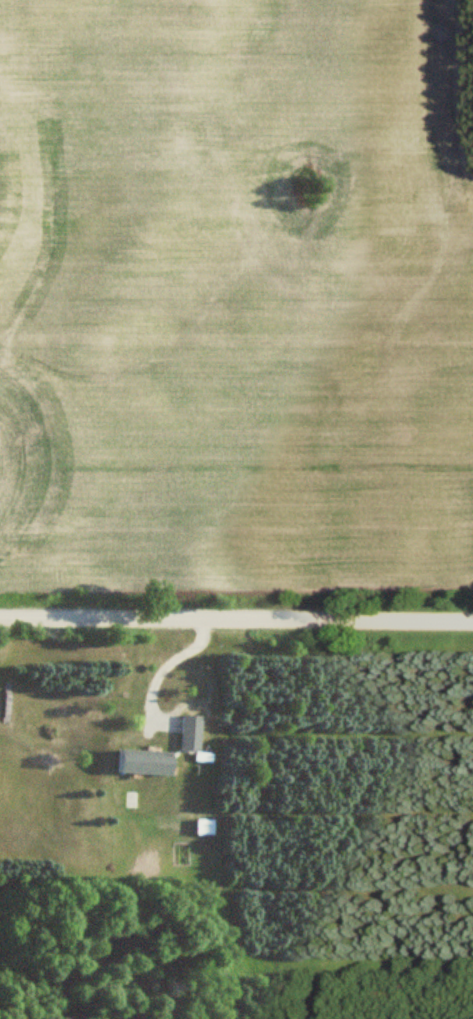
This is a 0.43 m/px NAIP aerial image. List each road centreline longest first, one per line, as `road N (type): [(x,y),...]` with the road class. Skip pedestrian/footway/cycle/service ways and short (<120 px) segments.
road 1 (residential): [(472,620),(0,613)]

